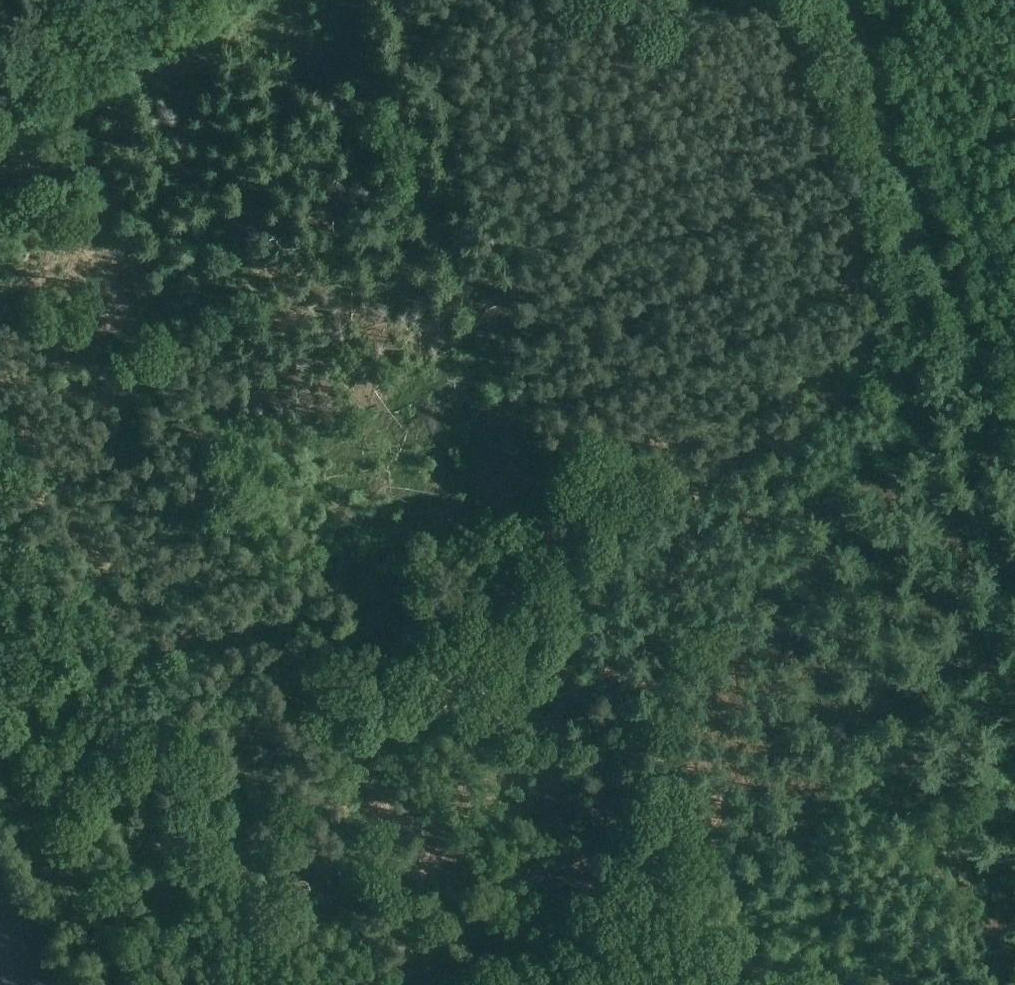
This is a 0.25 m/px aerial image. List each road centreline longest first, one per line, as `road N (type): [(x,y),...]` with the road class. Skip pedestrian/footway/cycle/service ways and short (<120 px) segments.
road 1 (track): [(1014,412),(860,0)]
road 2 (track): [(0,774),(106,984)]

